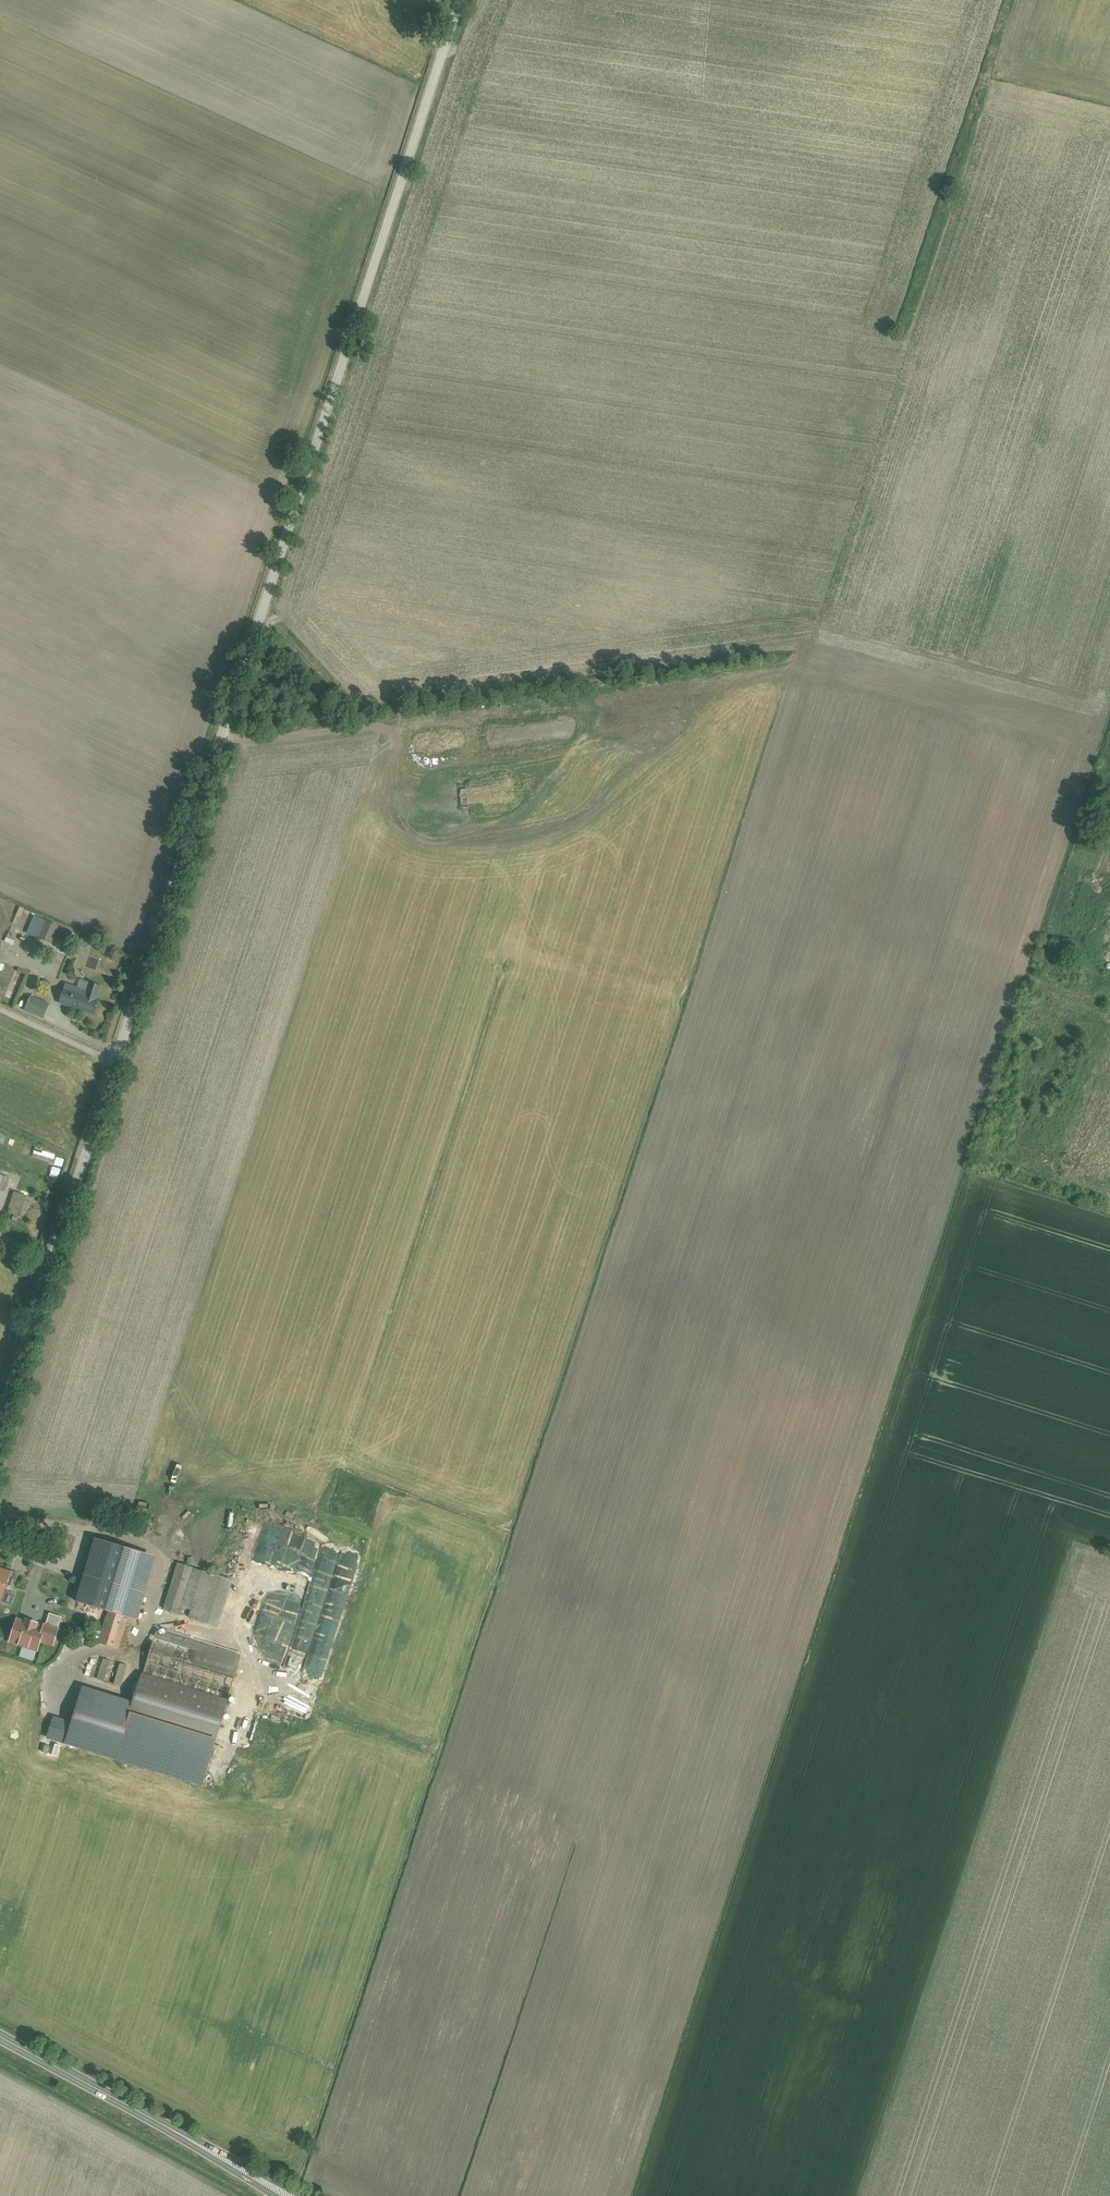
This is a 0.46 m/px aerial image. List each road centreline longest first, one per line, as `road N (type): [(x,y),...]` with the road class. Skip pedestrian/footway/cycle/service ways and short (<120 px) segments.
road 1 (unclassified): [(463,0),(0,1419)]
road 2 (tertiary): [(271,2186),(0,2037)]

